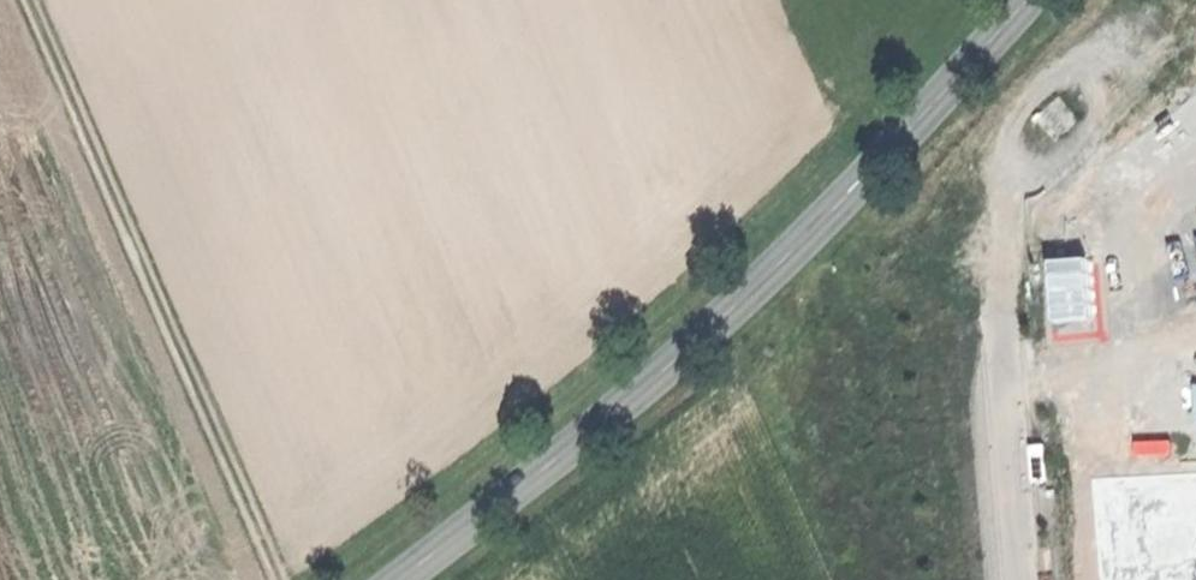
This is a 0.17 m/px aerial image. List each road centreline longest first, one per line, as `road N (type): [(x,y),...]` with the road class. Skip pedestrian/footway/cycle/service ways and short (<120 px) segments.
road 1 (secondary): [(1030,0),(806,245),(577,452),(406,579)]
road 2 (track): [(21,0),(283,579)]
road 3 (unclassified): [(1118,92),(1042,190),(1006,280),(1001,330),(1023,579)]

